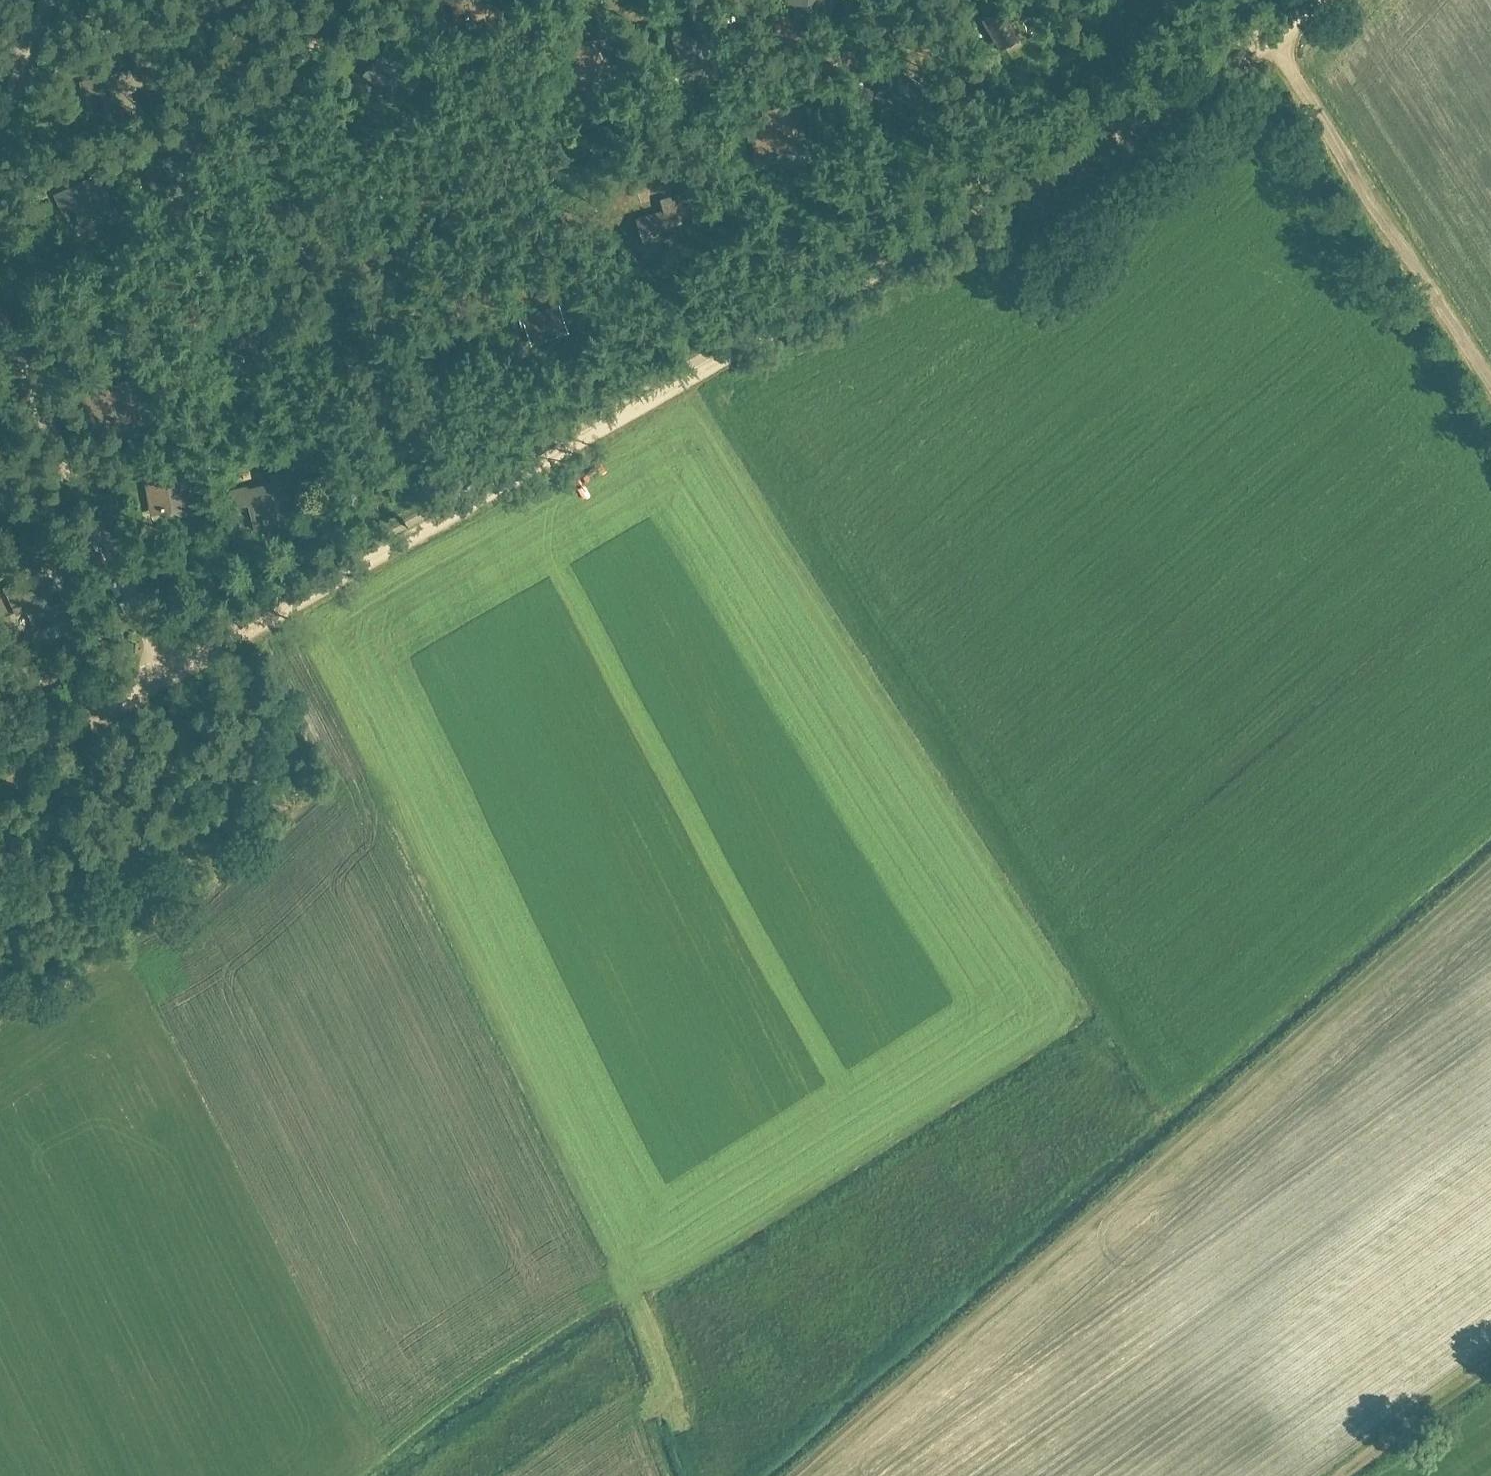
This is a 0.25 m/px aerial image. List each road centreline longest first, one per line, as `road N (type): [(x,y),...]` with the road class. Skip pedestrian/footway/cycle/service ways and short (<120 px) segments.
road 1 (track): [(0,778),(1083,157),(1221,76),(1316,0)]
road 2 (track): [(1490,378),(1271,39)]
road 3 (track): [(172,677),(0,324)]
road 4 (track): [(0,112),(44,0)]

